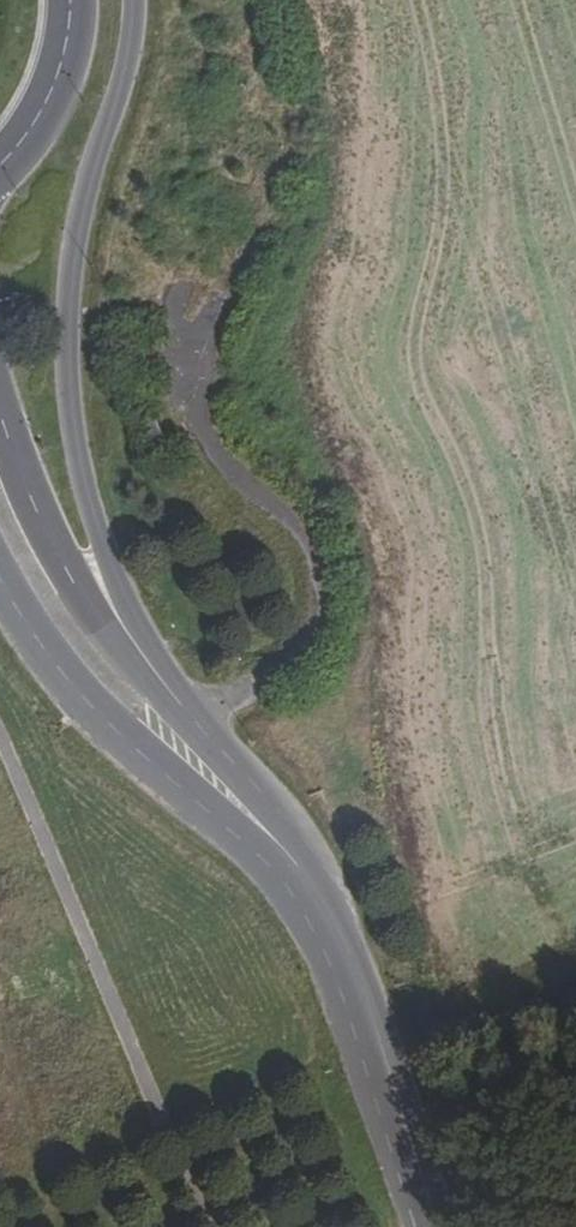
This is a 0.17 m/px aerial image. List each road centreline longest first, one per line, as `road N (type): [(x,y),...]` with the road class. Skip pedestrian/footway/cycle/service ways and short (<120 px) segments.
road 1 (primary): [(186,718),(181,683),(120,586),(96,522),(77,448),(67,353),(79,221),(132,51),(139,0)]
road 2 (primary): [(0,578),(81,695),(241,839),(324,899)]
road 3 (primary): [(186,718),(80,600),(0,416)]
road 4 (primary): [(439,1226),(354,955),(324,899)]
road 5 (primary): [(324,899),(268,810),(186,718)]
road 6 (primary): [(0,164),(56,85),(70,0)]

